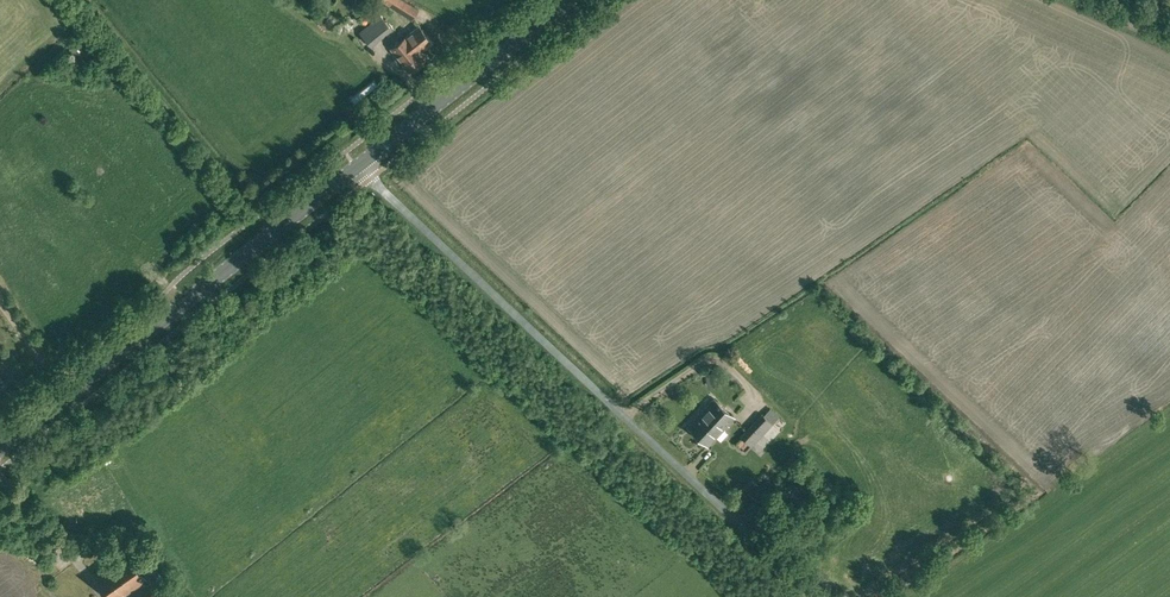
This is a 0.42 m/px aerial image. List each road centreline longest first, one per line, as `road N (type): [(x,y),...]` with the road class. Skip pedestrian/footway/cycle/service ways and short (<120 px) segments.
road 1 (unclassified): [(818,596),(358,168)]
road 2 (tertiary): [(0,450),(358,168)]
road 3 (tertiary): [(358,168),(570,0)]

